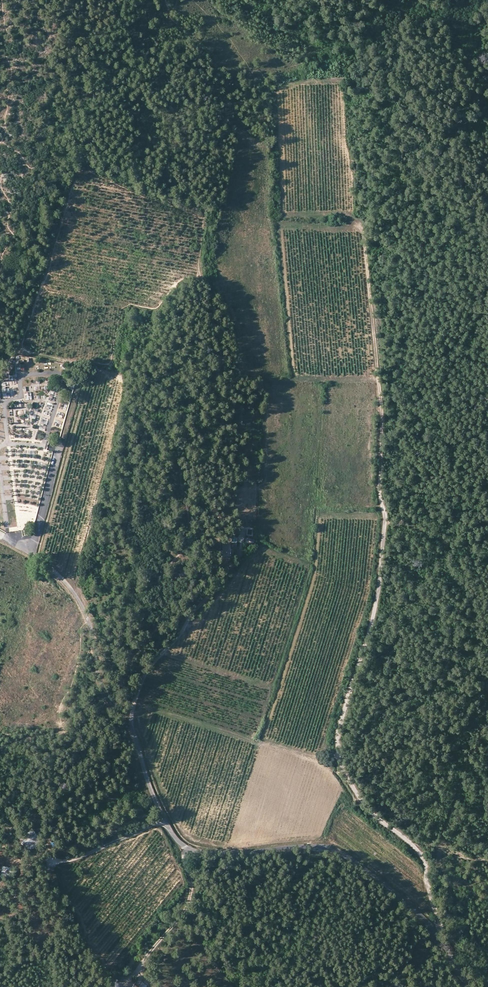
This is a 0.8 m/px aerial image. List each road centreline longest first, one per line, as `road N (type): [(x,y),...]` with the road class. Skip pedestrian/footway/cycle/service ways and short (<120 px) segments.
road 1 (residential): [(473,986),(431,927),(334,850),(215,853),(178,841),(128,723),(101,684),(80,604),(30,552)]
road 2 (track): [(202,279),(222,357),(183,448),(189,539),(161,574),(158,628),(112,705)]
road 3 (track): [(128,723),(147,669),(244,548),(258,383)]
road 4 (track): [(447,948),(426,861),(369,810),(341,769),(338,725),(367,635)]
road 5 (track): [(384,515),(383,412),(362,228)]
road 6 (residential): [(8,443),(5,404),(21,396),(21,378),(58,373),(67,387),(43,446)]
road 7 (track): [(186,848),(191,902),(129,977)]
road 8 (track): [(62,444),(82,366),(21,350)]
road 9 (track): [(168,826),(51,863)]

